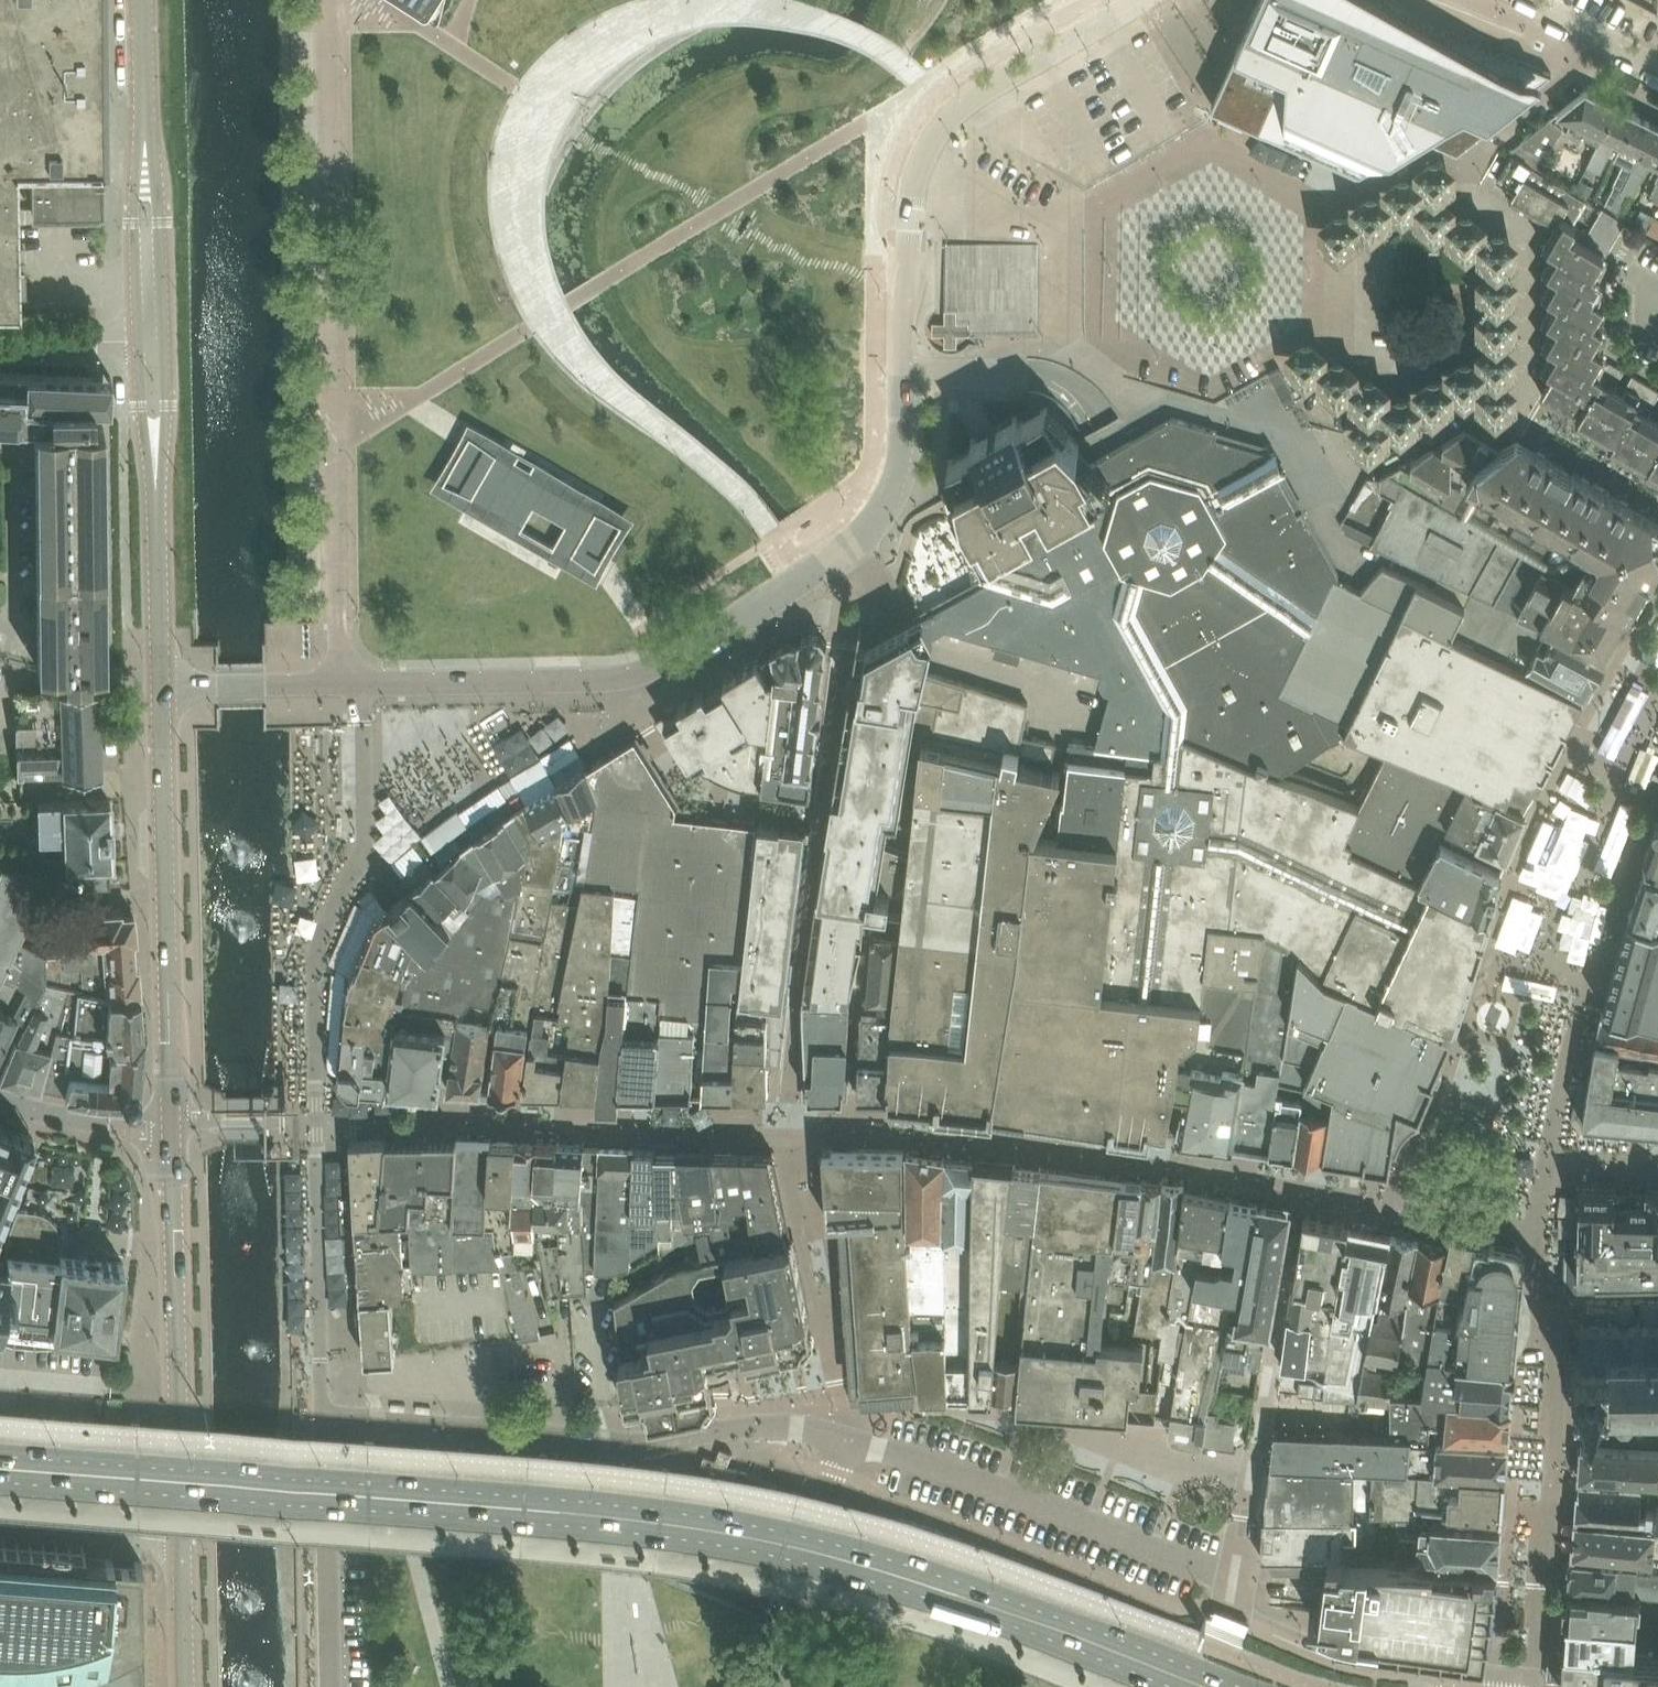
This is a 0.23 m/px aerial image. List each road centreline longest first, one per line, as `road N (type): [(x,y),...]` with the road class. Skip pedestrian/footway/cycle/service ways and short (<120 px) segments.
road 1 (primary): [(1212,1686),(863,1558),(726,1524),(624,1506),(0,1456)]
road 2 (unclassified): [(161,687),(630,675),(675,659),(872,529),(894,485),(903,427),(913,219)]
road 3 (unclassified): [(1525,1675),(1376,1666),(1308,1645),(1227,1614),(1200,1567),(968,1479),(845,1444)]
road 4 (unclassified): [(845,1444),(795,1429),(629,1442),(326,1418)]
road 5 (tertiary): [(172,1120),(161,687)]
road 6 (tertiary): [(177,1539),(172,1120)]
road 7 (unclassified): [(1137,0),(950,115),(920,173),(913,219)]
road 8 (unclassified): [(326,1418),(331,1686)]
road 9 (unclassified): [(786,1686),(845,1444)]
road 10 (tertiary): [(147,142),(134,211),(140,346)]
road 11 (tertiary): [(165,346),(158,202),(147,142)]
road 12 (tertiary): [(161,687),(158,486)]
road 13 (unclassified): [(177,1539),(0,1525)]
road 14 (unclassified): [(0,1097),(110,1124),(172,1120)]
road 15 (unclassified): [(1657,66),(1523,0)]
road 16 (tertiary): [(184,1686),(177,1539)]
road 17 (tertiary): [(147,142),(140,0)]
road 18 (tertiary): [(140,346),(158,486)]
road 19 (tertiary): [(158,486),(165,346)]
road 20 (unclassified): [(140,346),(0,345)]

